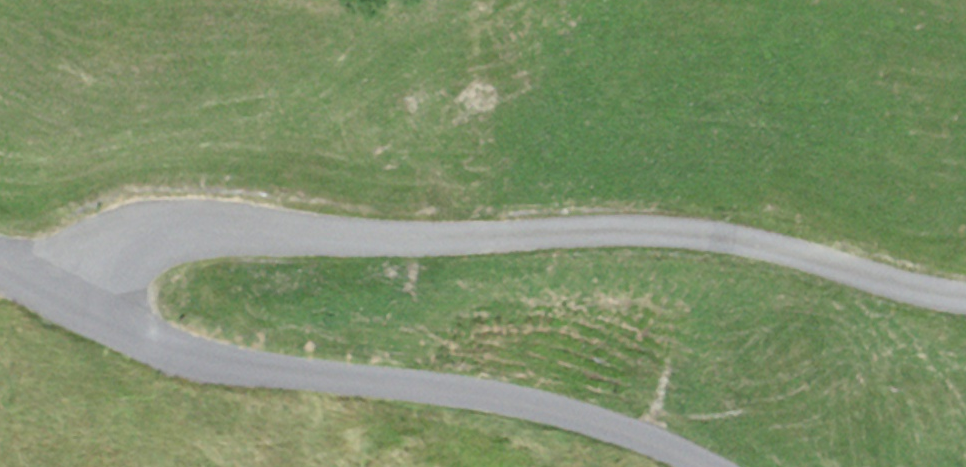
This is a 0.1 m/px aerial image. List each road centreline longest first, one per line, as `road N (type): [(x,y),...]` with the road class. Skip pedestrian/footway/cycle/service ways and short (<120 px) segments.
road 1 (residential): [(68,314),(103,259),(140,243),(223,228),(409,241),(680,233),(965,299)]
road 2 (unclassified): [(696,466),(590,419),(463,394),(187,360),(68,314)]

